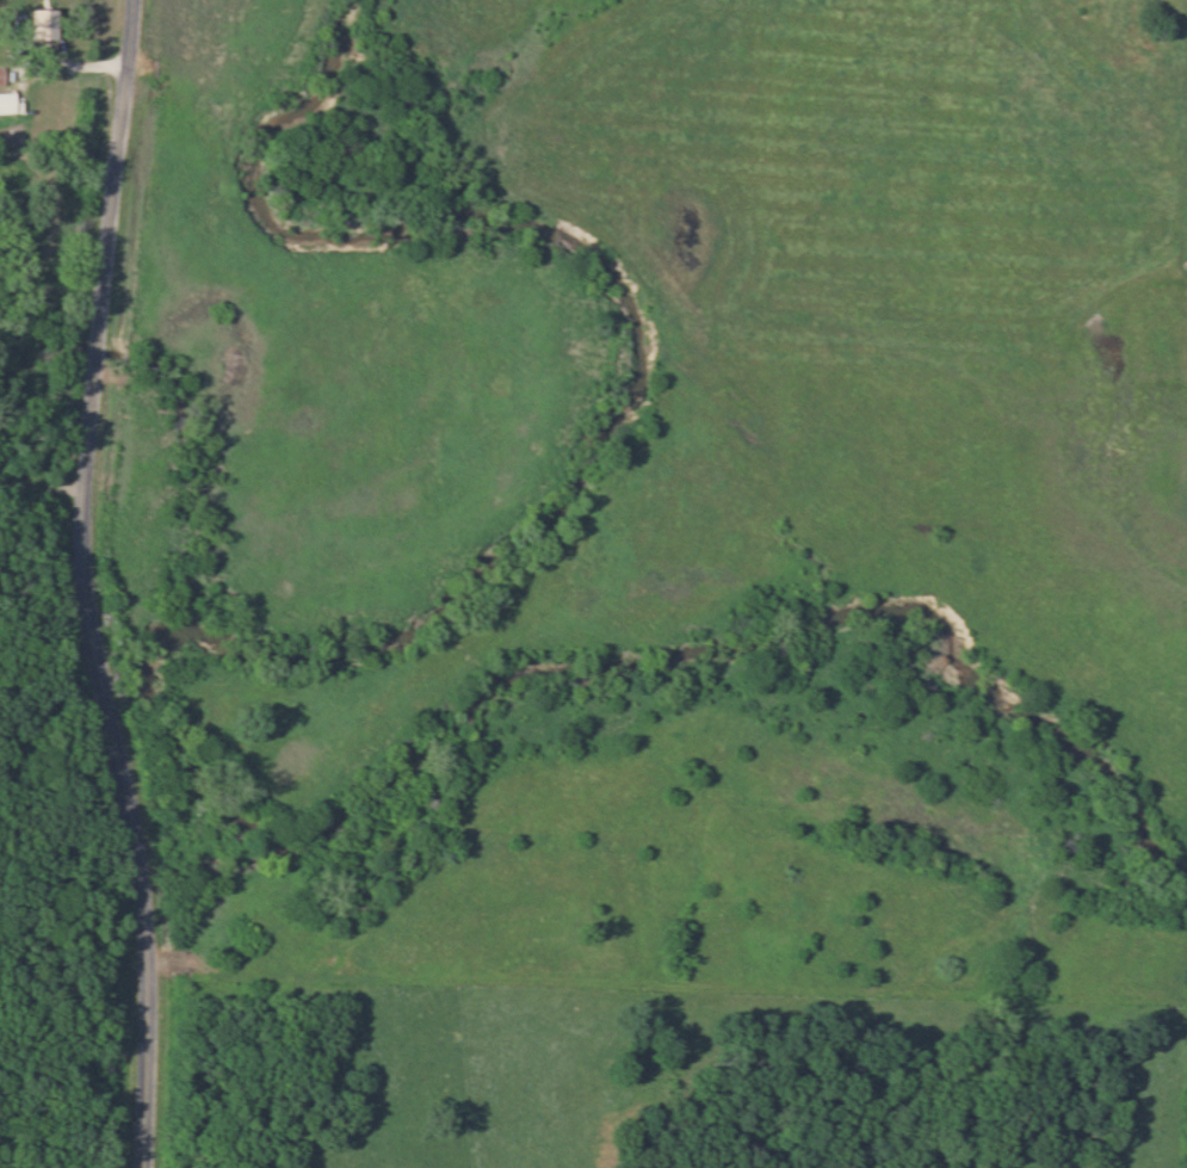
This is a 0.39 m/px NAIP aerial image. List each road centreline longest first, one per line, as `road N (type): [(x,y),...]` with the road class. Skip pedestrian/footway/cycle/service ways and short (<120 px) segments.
road 1 (residential): [(142,1167),(148,1034),(142,906),(93,655),(82,525),(132,0)]

